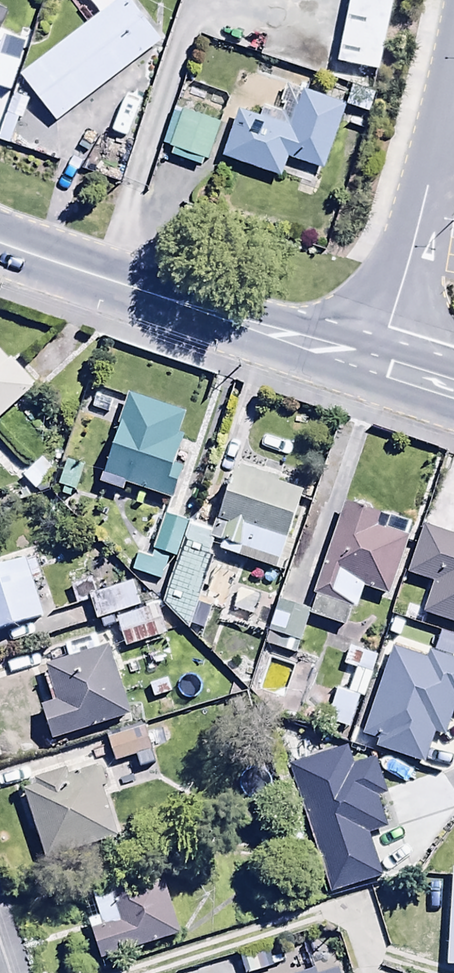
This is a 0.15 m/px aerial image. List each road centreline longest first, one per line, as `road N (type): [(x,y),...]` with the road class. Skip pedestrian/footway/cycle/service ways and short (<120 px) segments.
road 1 (tertiary): [(0,247),(453,392)]

